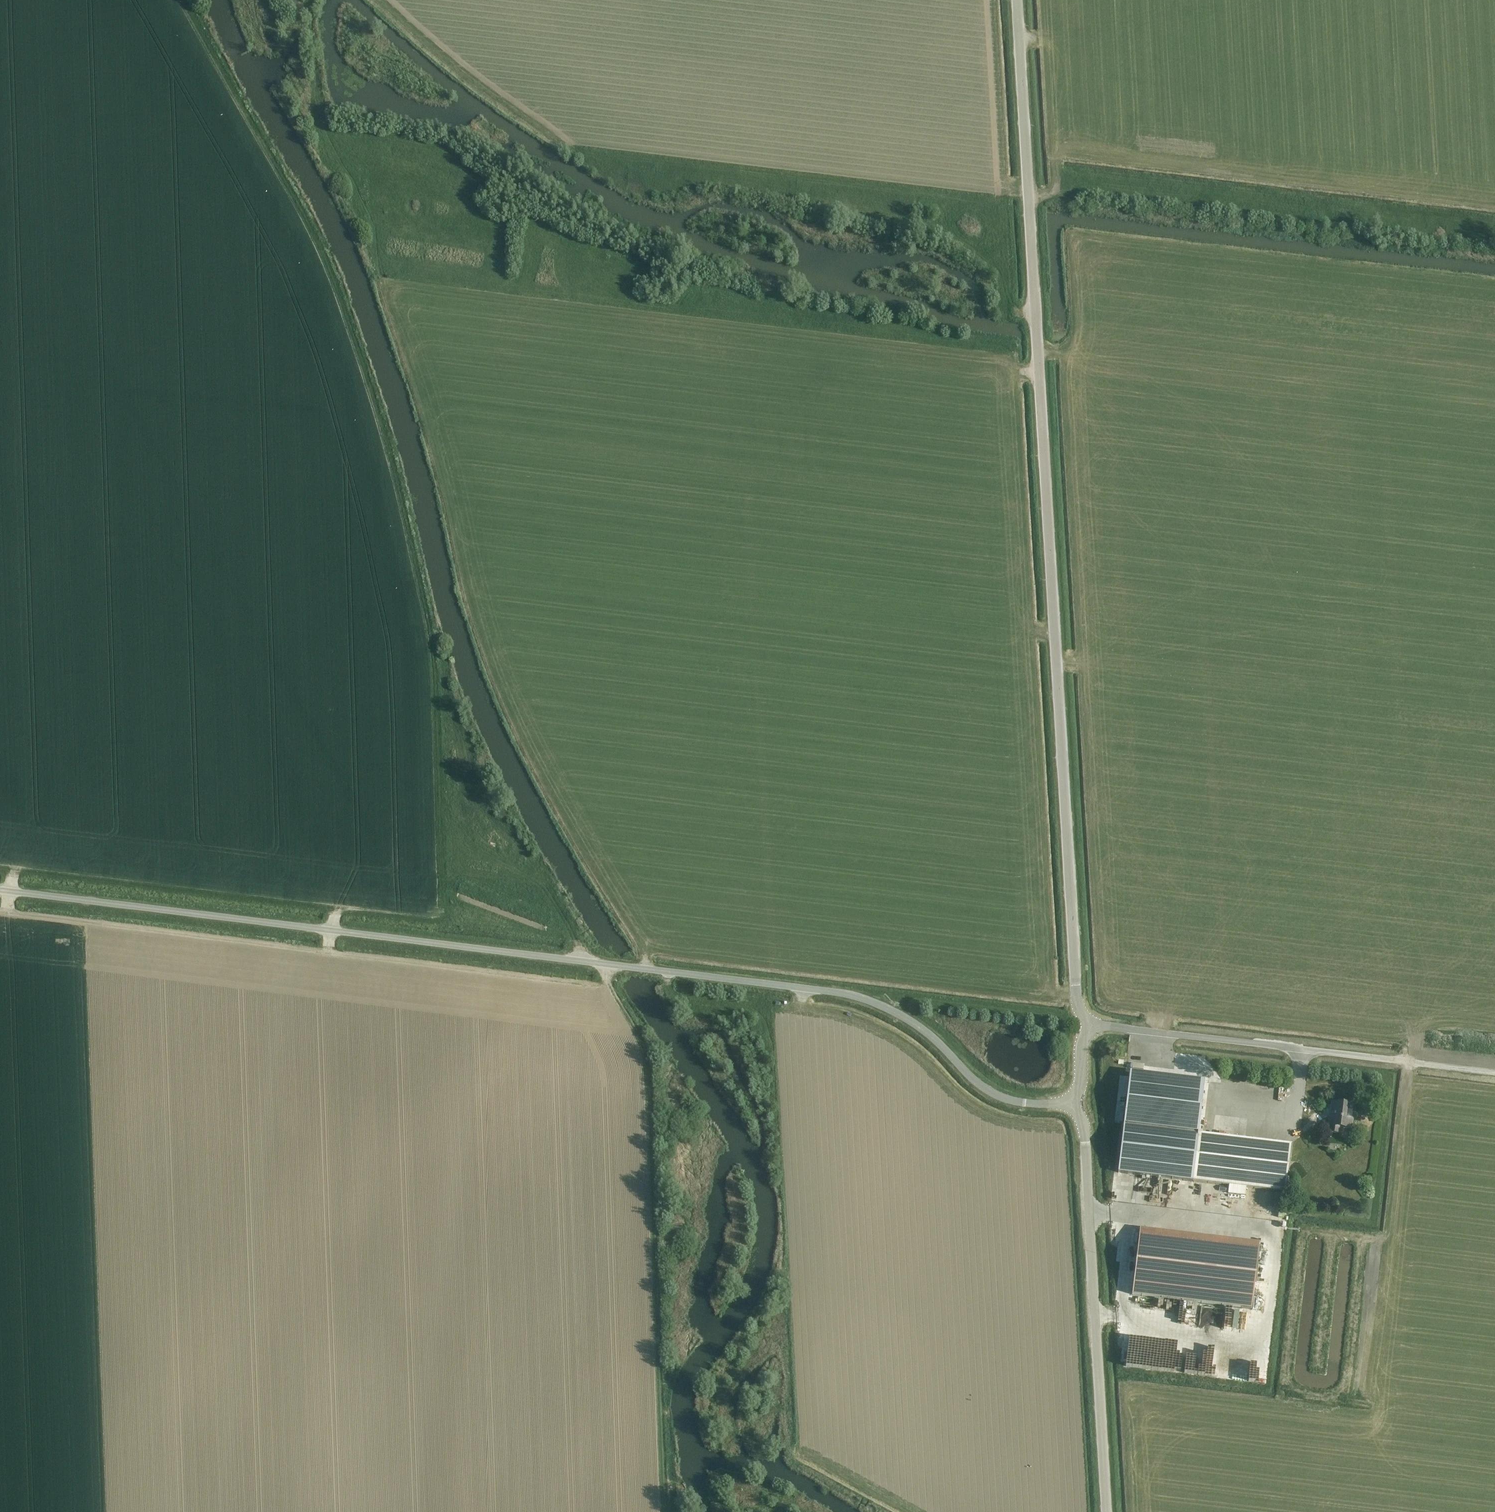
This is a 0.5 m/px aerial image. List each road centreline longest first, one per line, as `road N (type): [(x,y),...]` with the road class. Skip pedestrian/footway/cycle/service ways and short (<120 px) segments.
road 1 (unclassified): [(1070,1105),(998,1097),(908,1020),(849,995),(0,889)]
road 2 (unclassified): [(1016,0),(1076,985)]
road 3 (unclassified): [(1106,1511),(1086,1147),(1070,1105)]
road 4 (track): [(1089,1026),(1494,1072)]
road 5 (track): [(1155,1032),(1154,1100),(1293,1118),(1301,1049)]
road 6 (track): [(1089,1209),(1246,1228)]
road 7 (unclassified): [(1070,1105),(1089,1026),(1076,985)]

